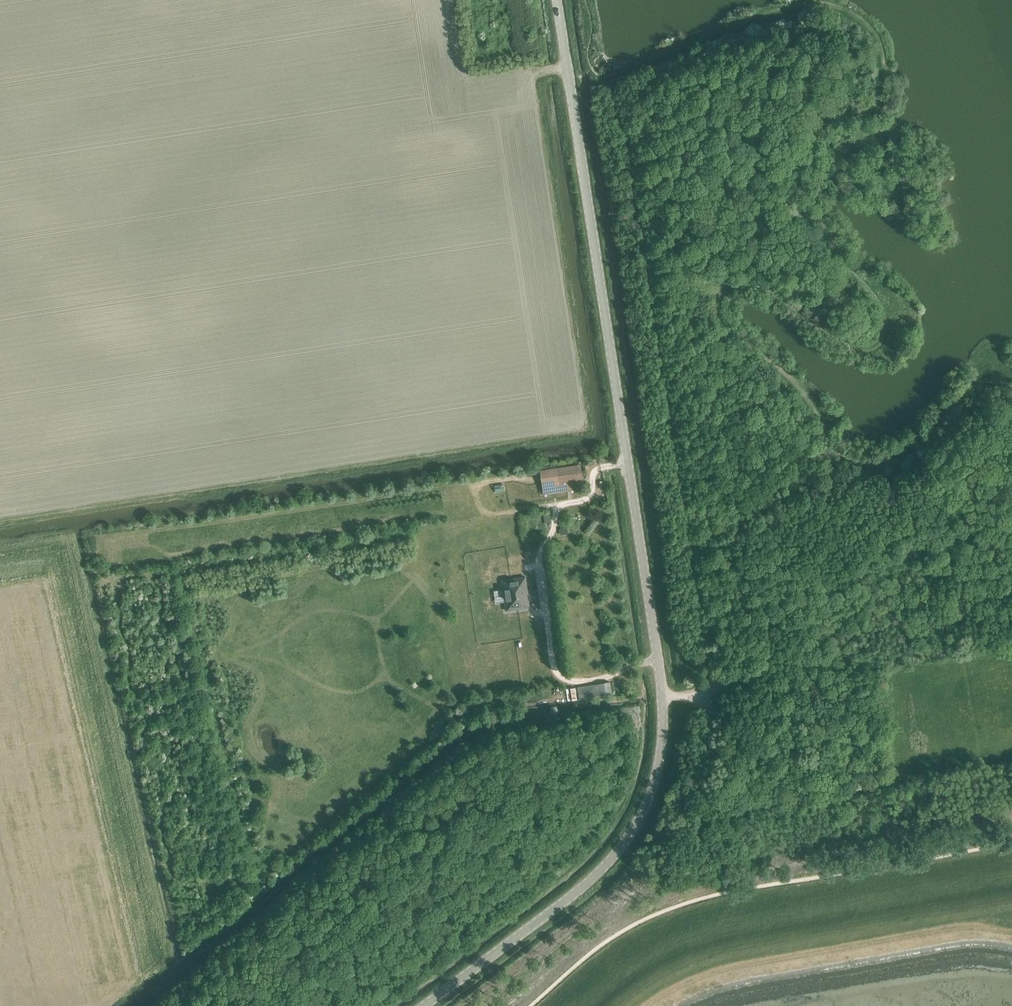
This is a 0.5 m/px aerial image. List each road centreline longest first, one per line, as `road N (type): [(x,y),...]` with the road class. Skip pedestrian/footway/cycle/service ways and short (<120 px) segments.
road 1 (unclassified): [(423,1005),(594,878),(632,832),(660,758),(655,641),(557,0)]
road 2 (track): [(1011,893),(728,943),(676,963),(616,1005)]

